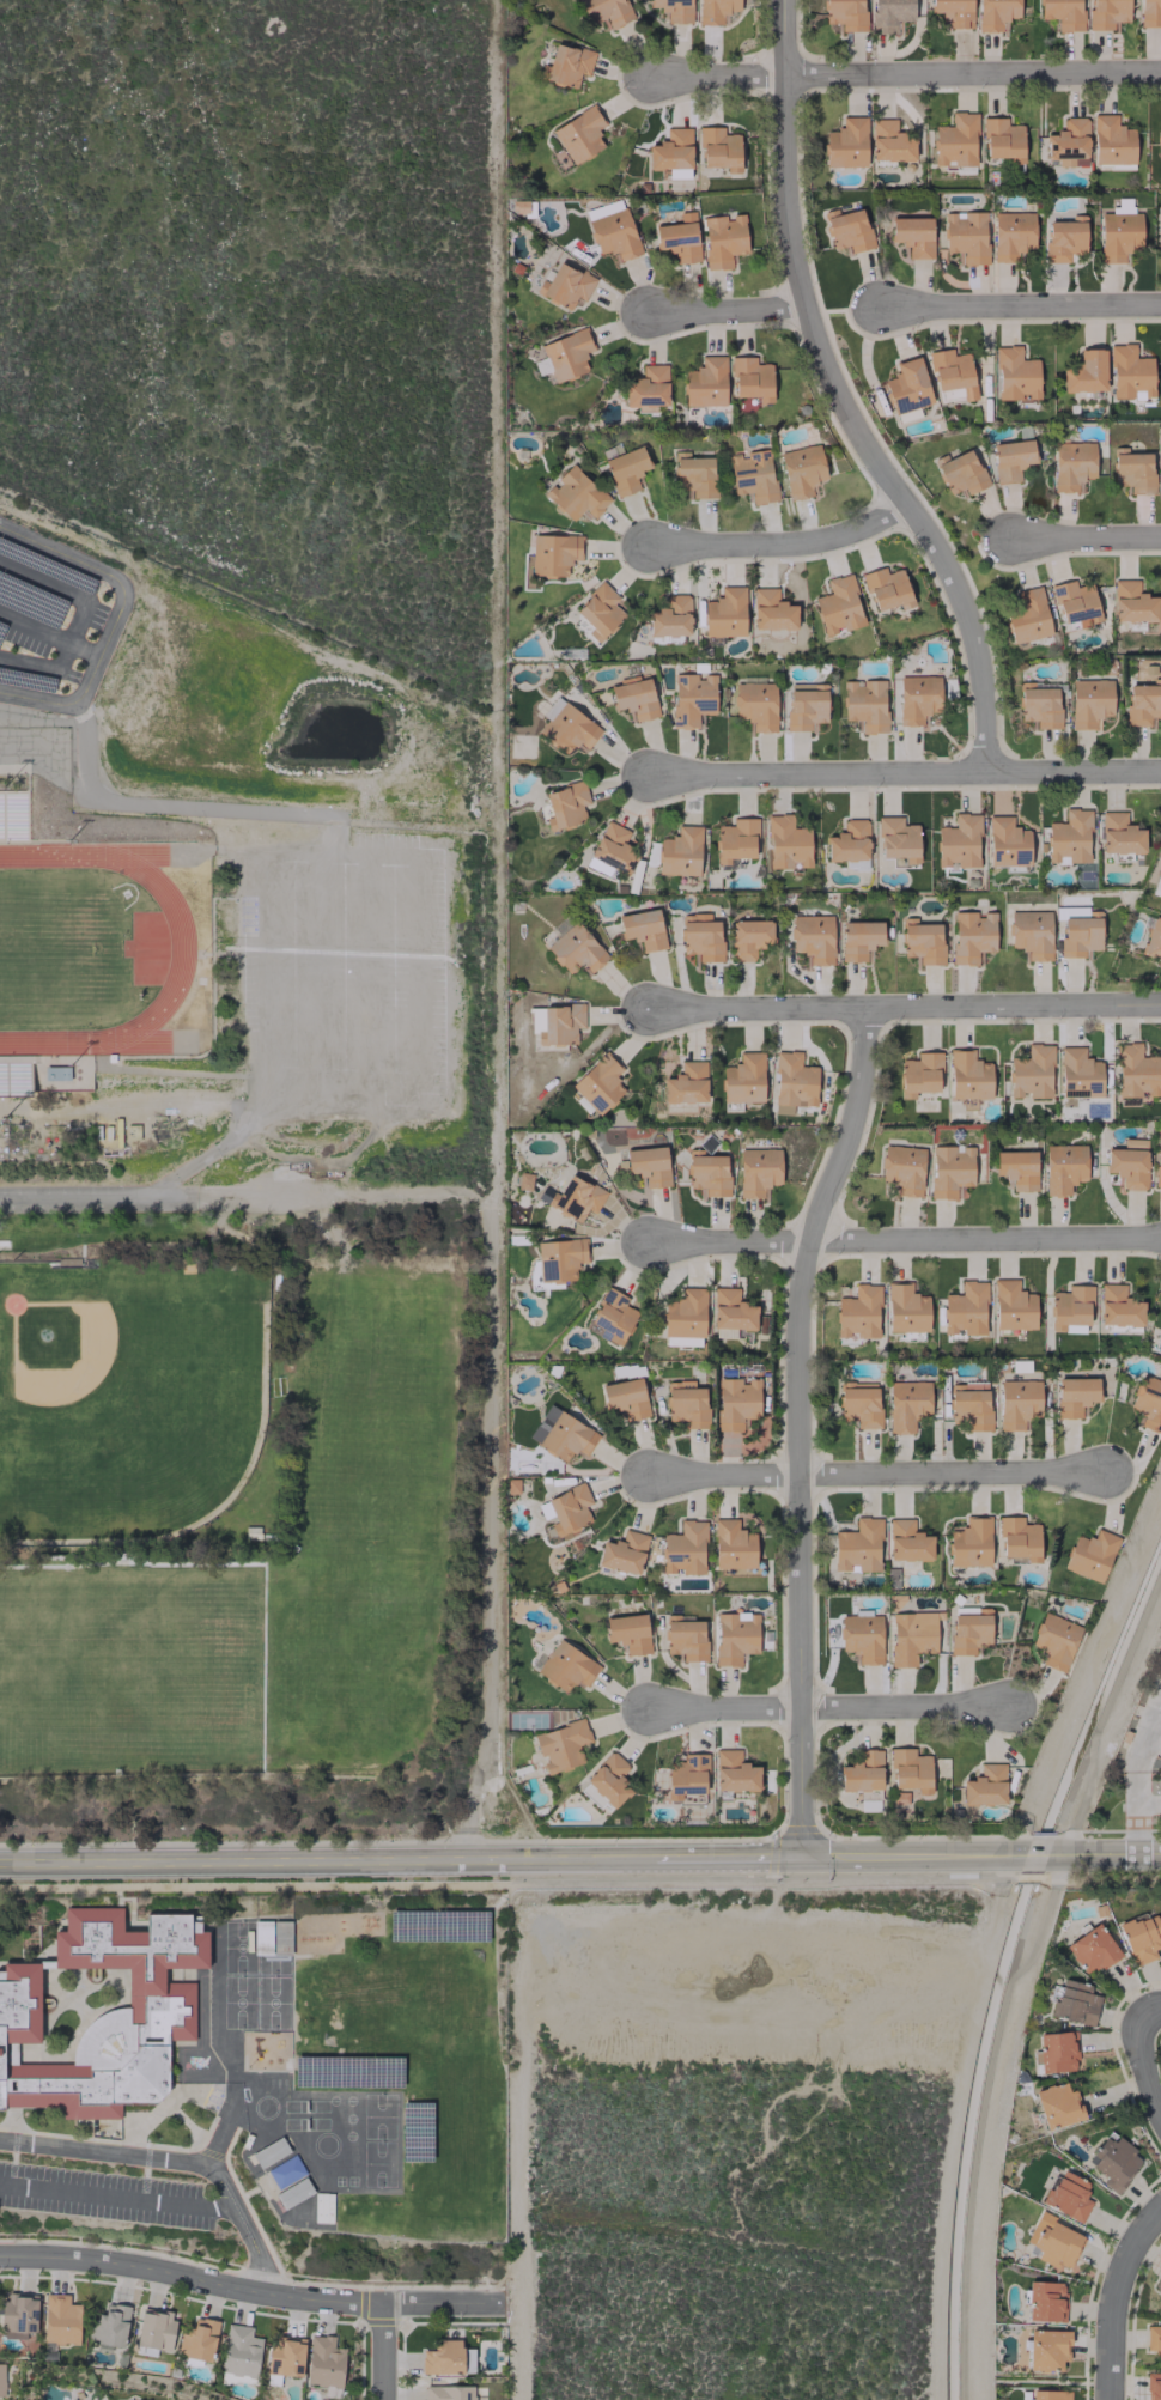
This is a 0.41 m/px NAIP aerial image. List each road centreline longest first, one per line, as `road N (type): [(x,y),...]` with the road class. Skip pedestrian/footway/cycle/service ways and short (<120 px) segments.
road 1 (track): [(463,1863),(482,1772),(493,1186),(502,662),(496,0)]
road 2 (tertiary): [(865,1014),(853,1108),(819,1209),(803,1289),(803,1858)]
road 3 (residential): [(782,0),(785,212),(803,311),(820,372),(961,604),(984,698),(985,776)]
road 4 (secondary): [(0,1864),(618,1859)]
road 5 (residential): [(1160,772),(646,779)]
road 6 (residential): [(1160,1242),(655,1247)]
road 7 (residential): [(1160,75),(656,80)]
road 8 (residential): [(1160,1007),(658,1014)]
road 9 (residential): [(497,2303),(275,2296),(108,2262),(0,2257)]
road 10 (residential): [(1108,1470),(651,1471)]
road 11 (residential): [(1013,1701),(652,1706)]
road 12 (secondary): [(803,1858),(1160,1854)]
road 13 (residential): [(1160,305),(880,310)]
road 14 (residential): [(902,504),(833,540),(790,548),(649,548)]
road 15 (residential): [(1108,2399),(1118,2276),(1160,2209)]
road 16 (residential): [(0,1200),(193,1199)]
road 17 (residential): [(803,311),(645,316)]
road 18 (secondary): [(652,1859),(803,1858)]
road 19 (residential): [(1160,539),(1010,546)]

